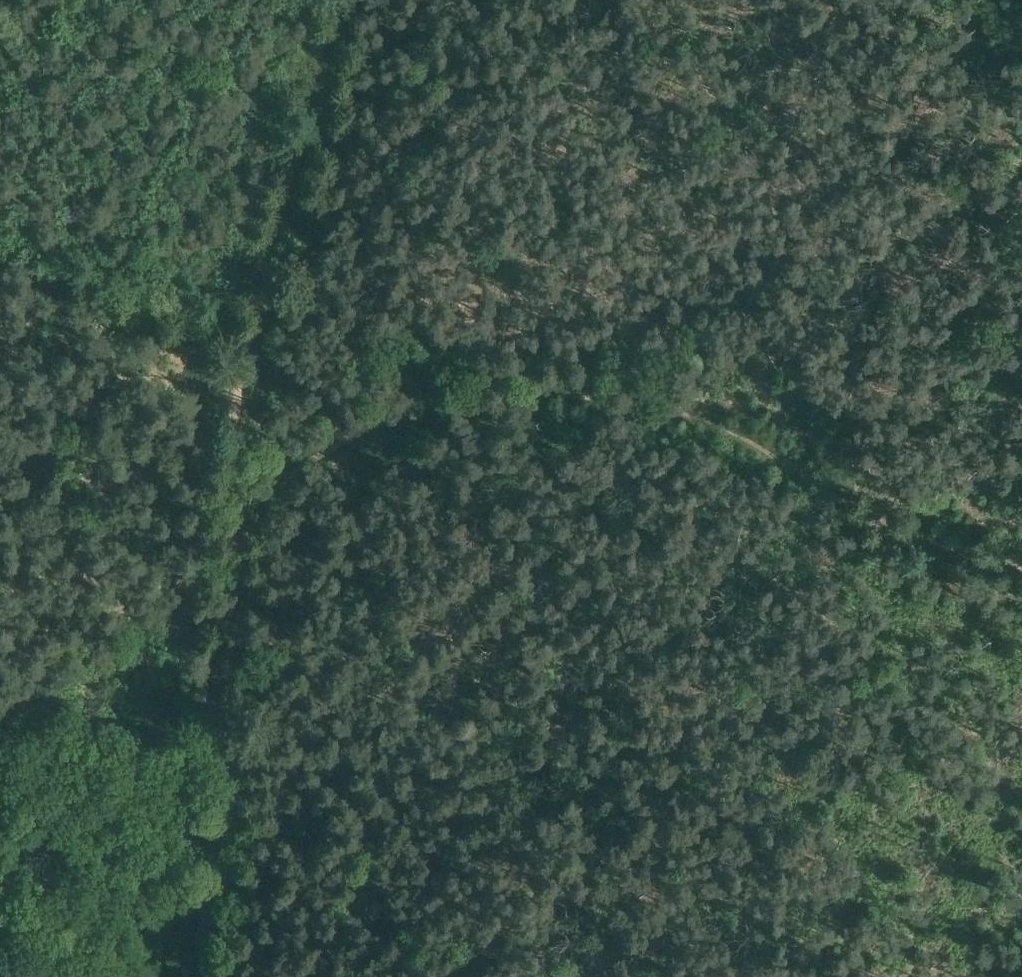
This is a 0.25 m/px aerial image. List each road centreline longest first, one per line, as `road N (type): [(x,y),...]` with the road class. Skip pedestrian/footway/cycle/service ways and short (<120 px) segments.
road 1 (track): [(1021,566),(894,529),(701,420),(643,405),(543,397),(455,398),(409,408),(231,505)]
road 2 (track): [(231,505),(253,345),(330,0)]
road 3 (track): [(231,505),(213,882),(185,976)]
road 4 (track): [(0,244),(159,300),(253,345)]

